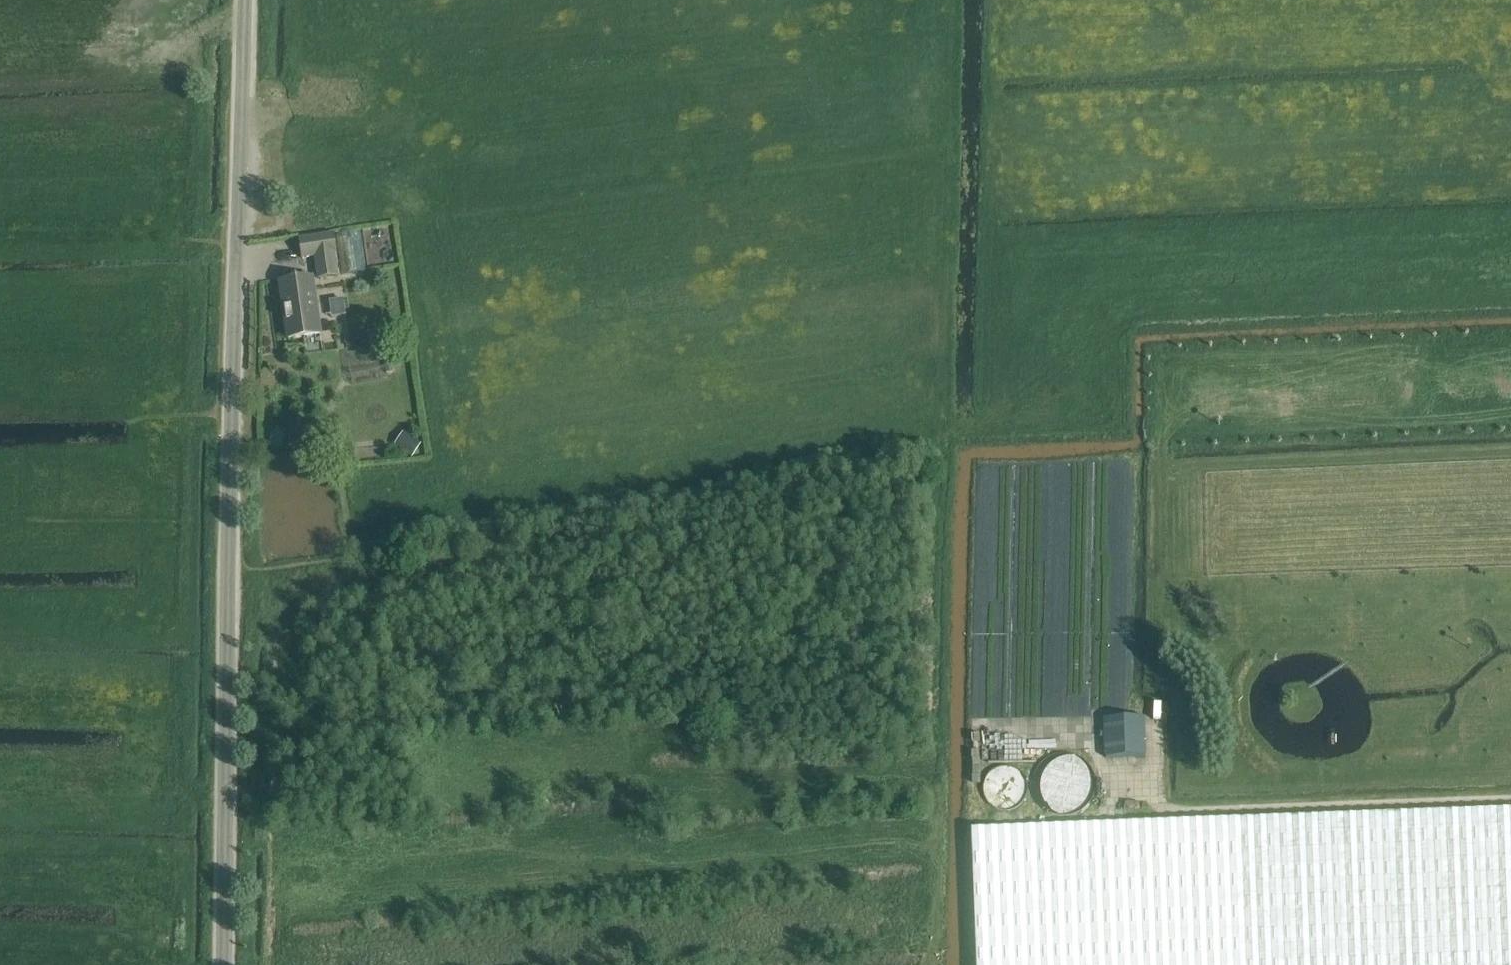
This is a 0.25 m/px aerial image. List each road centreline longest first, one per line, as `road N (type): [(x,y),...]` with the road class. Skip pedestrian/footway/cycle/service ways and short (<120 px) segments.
road 1 (unclassified): [(224,964),(246,0)]

